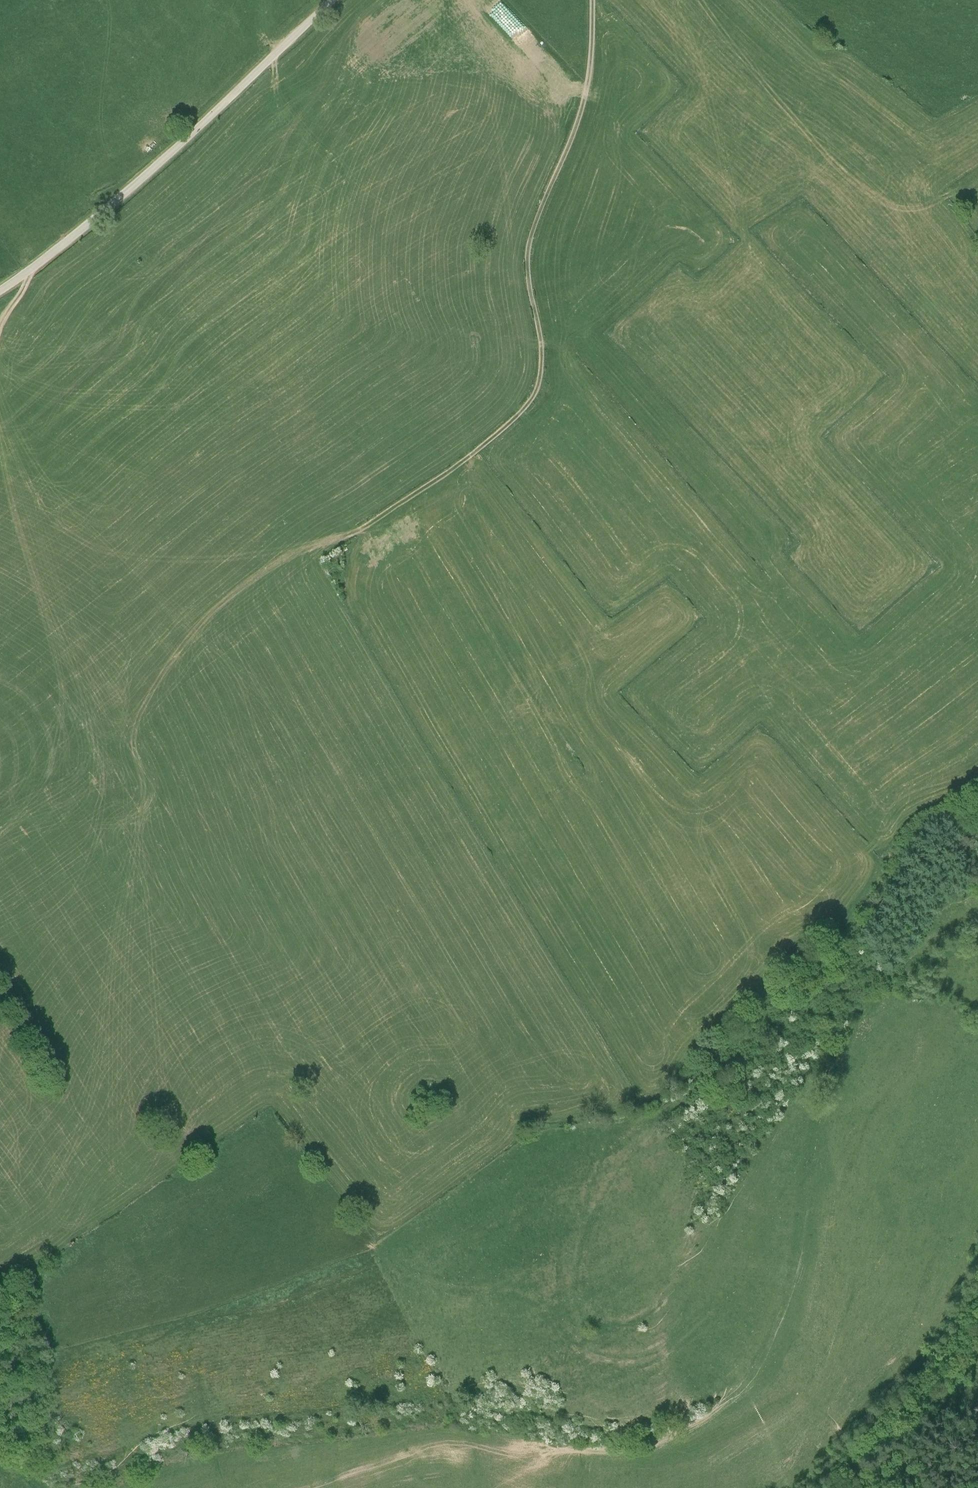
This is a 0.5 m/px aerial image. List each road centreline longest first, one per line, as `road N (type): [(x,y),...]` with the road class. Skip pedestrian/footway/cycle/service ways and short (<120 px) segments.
road 1 (track): [(592,0),(582,109),(529,239),(528,283),(541,338),(532,401),(454,469),(354,537)]
road 2 (unclassified): [(0,290),(159,164),(334,0)]

